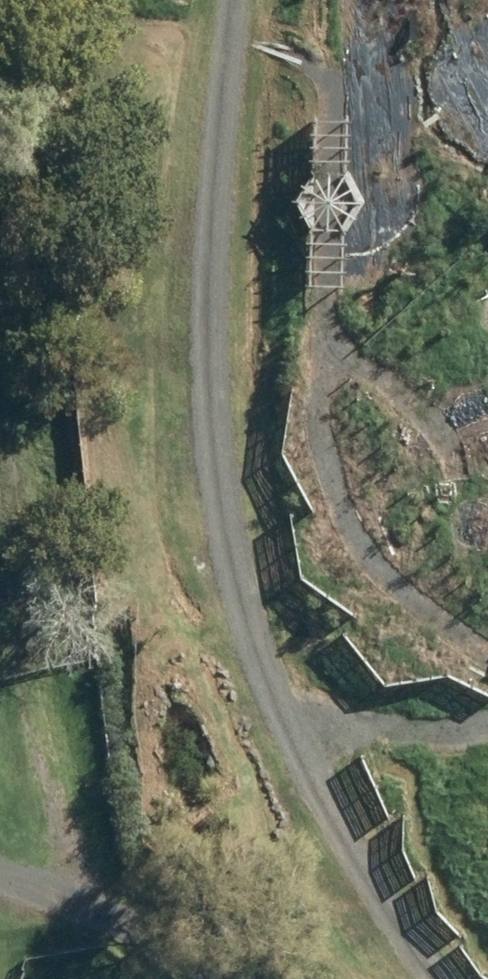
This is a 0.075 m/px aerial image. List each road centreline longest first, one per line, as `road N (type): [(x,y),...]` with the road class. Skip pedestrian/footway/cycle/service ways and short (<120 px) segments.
road 1 (track): [(456,978),(331,787),(207,514),(262,0)]
road 2 (track): [(180,969),(56,747),(0,263)]
road 3 (track): [(192,978),(0,872)]

